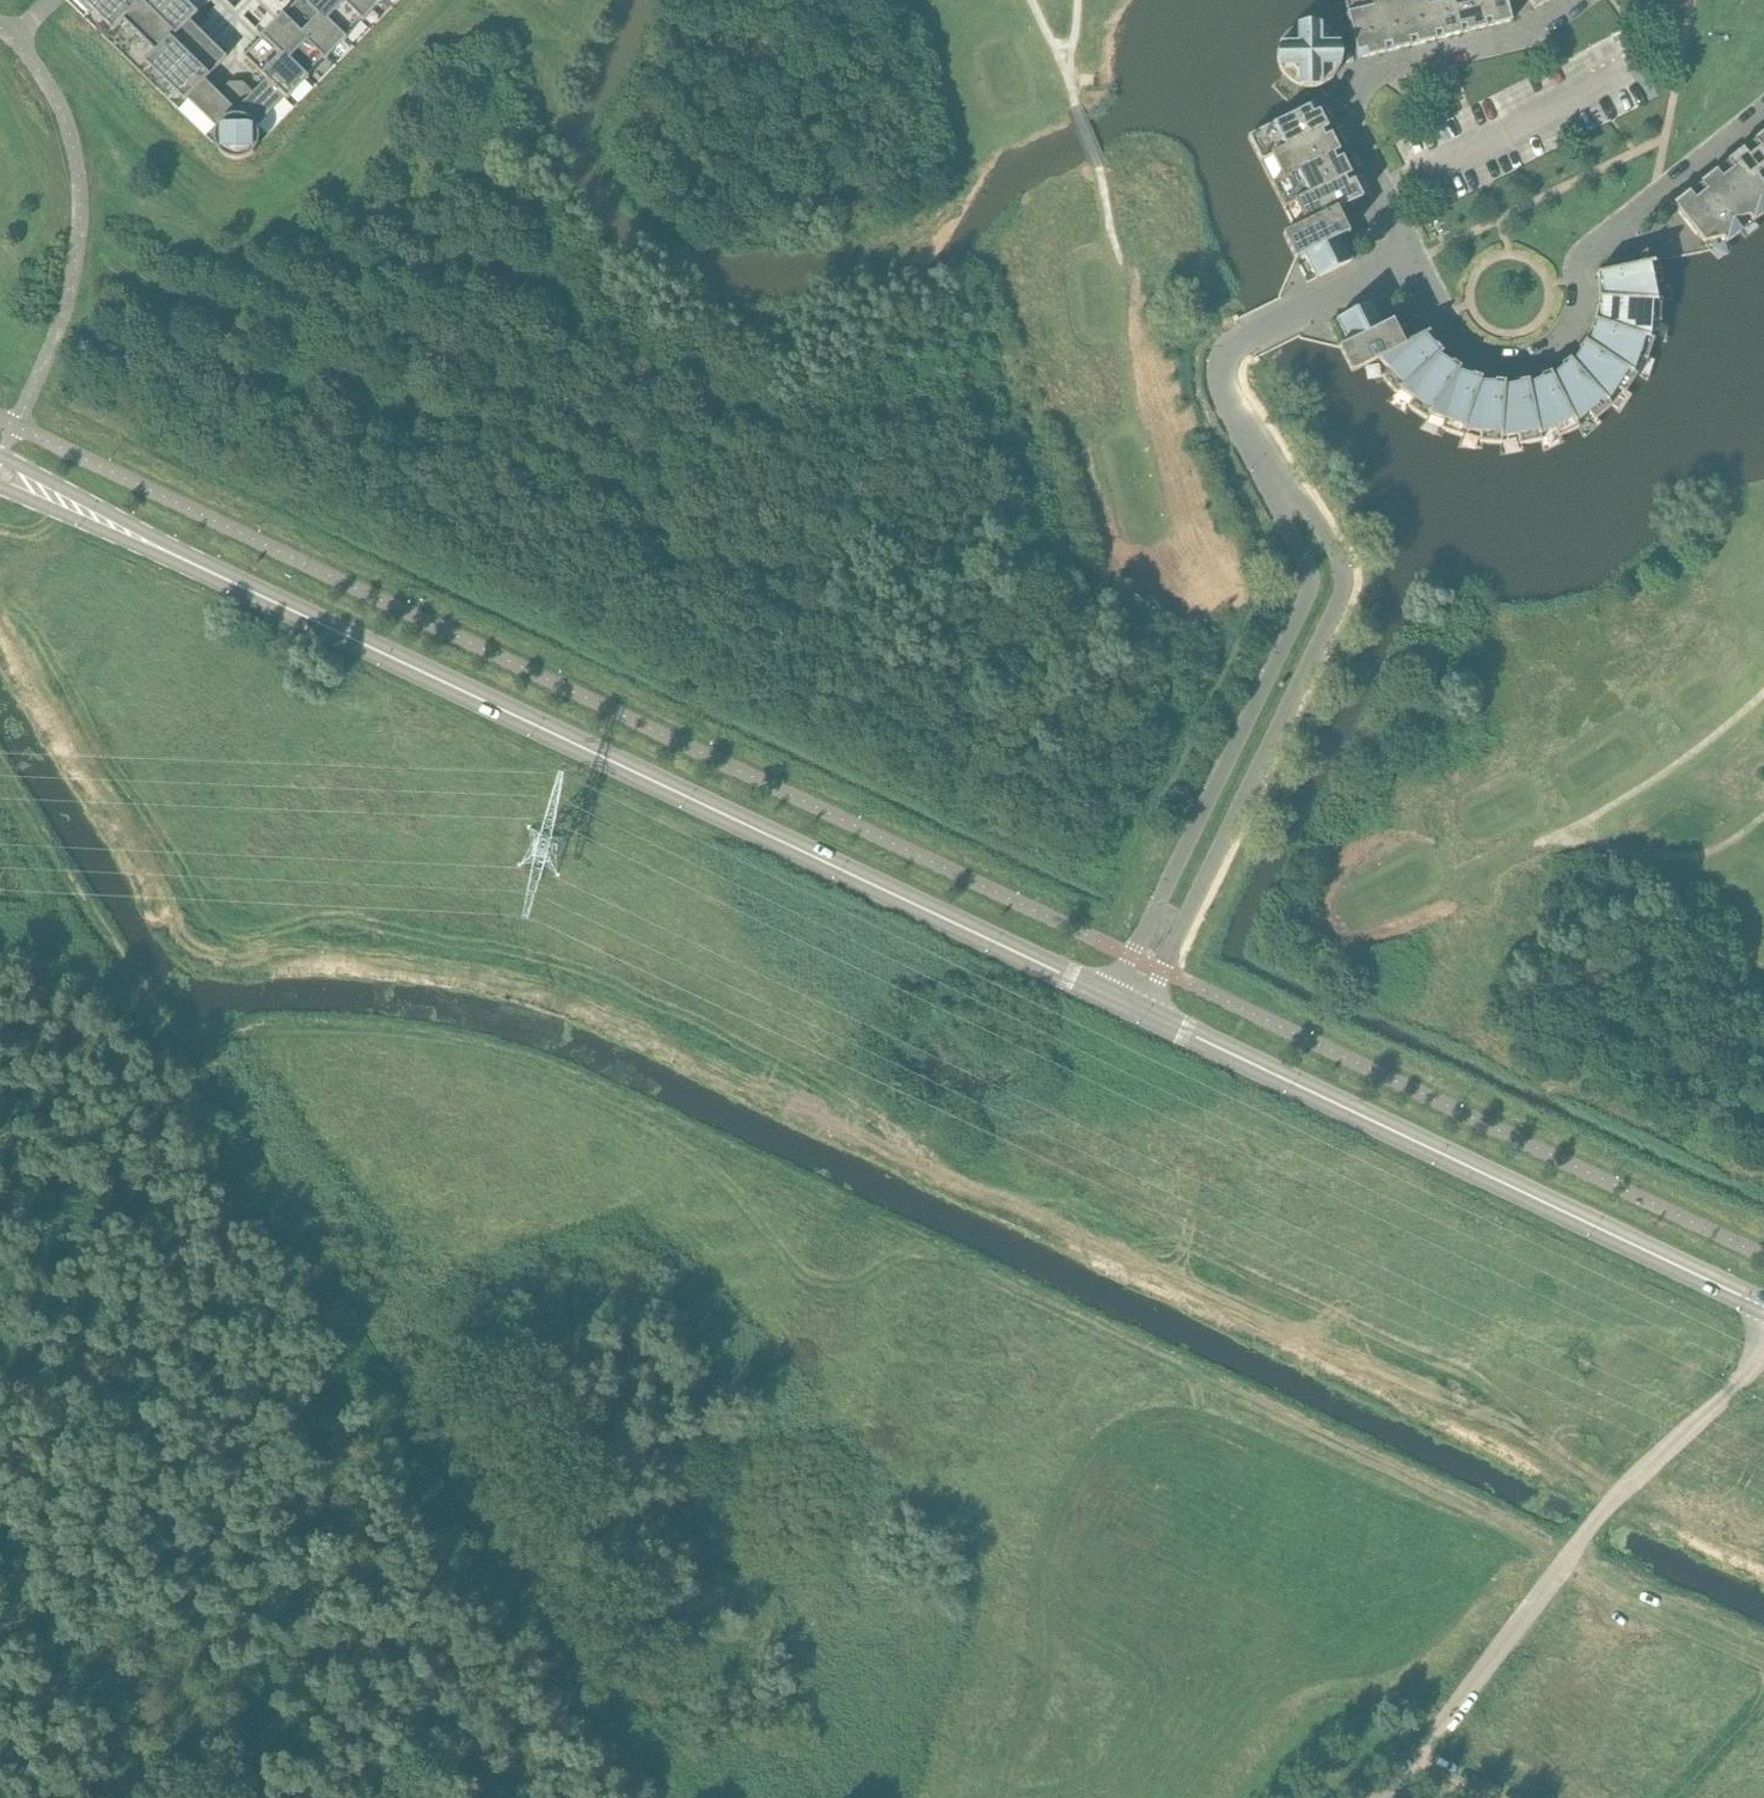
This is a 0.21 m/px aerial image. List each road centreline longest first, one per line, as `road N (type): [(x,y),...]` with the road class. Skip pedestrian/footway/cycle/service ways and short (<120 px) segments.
road 1 (tertiary): [(1112,1002),(0,472)]
road 2 (track): [(669,1793),(660,1768),(594,1699),(0,776)]
road 3 (tertiary): [(1763,1308),(1142,1016)]
road 4 (residential): [(1142,1016),(1342,574),(1335,549),(1266,463)]
road 5 (residential): [(1266,463),(1311,584),(1112,1002)]
road 6 (unclassified): [(1383,1797),(1592,1525),(1763,1353)]
road 7 (residential): [(1763,109),(1592,246),(1577,266),(1575,319),(1534,359),(1499,362),(1448,336),(1410,257)]
road 8 (residential): [(1410,257),(1346,128),(1345,92),(1367,70),(1532,28),(1570,0)]
road 9 (residential): [(1266,463),(1223,378),(1227,353),(1241,336),(1410,257)]

